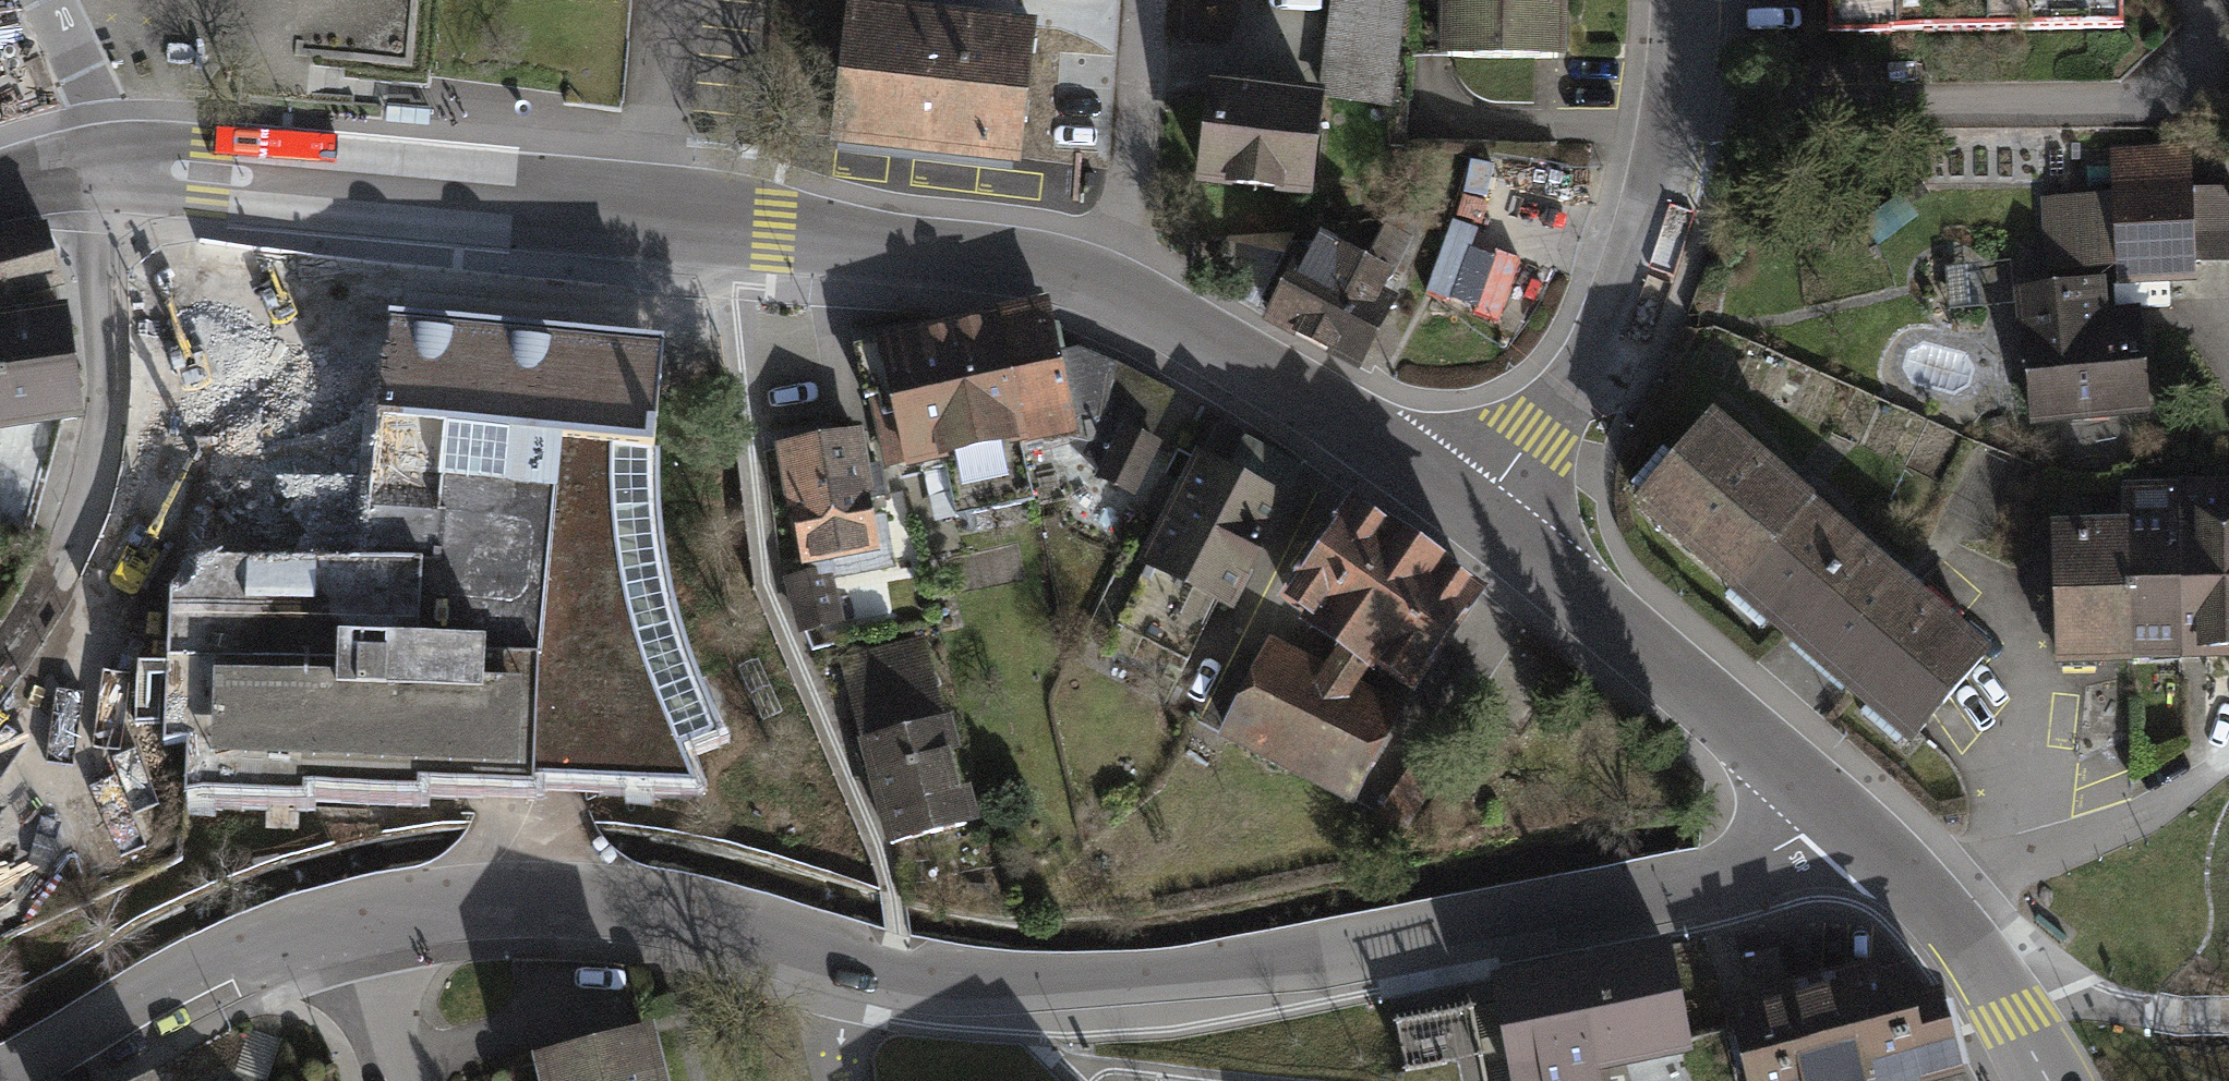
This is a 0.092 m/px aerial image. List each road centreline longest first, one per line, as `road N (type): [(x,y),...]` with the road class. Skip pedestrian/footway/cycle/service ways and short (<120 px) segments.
road 1 (residential): [(1843,822),(1810,847),(1700,883),(1324,956),(1173,976),(979,984),(889,975),(613,906),(536,896),(350,920)]
road 2 (secondary): [(95,178),(210,175),(477,199),(726,225),(1095,279),(1289,379),(1484,510)]
road 3 (residential): [(1484,510),(1586,365),(1619,299),(1677,102),(1688,0)]
road 4 (residential): [(95,178),(105,386),(100,455),(71,541),(0,667)]
road 5 (secondary): [(1484,510),(1843,822)]
road 6 (residential): [(350,920),(226,955),(0,1076)]
road 7 (secondary): [(1843,822),(1970,949),(2047,1080)]
road 8 (residential): [(43,0),(93,103),(95,178)]
road 9 (residential): [(395,1080),(350,920)]

